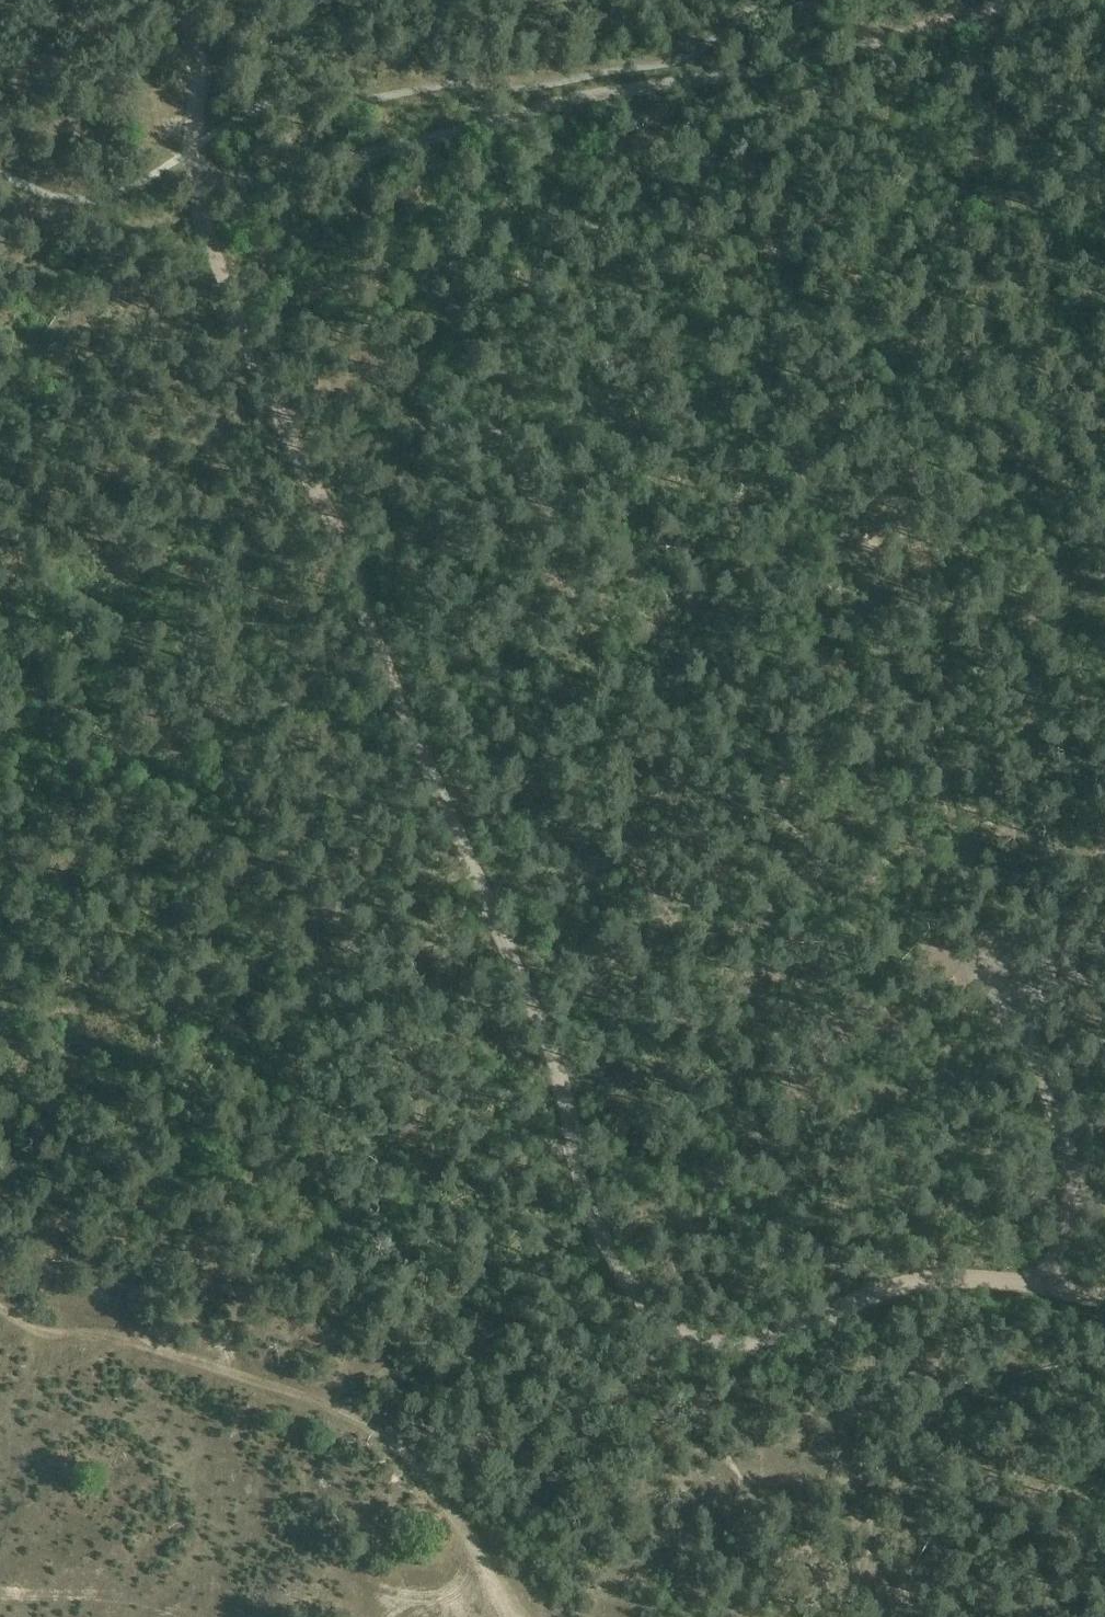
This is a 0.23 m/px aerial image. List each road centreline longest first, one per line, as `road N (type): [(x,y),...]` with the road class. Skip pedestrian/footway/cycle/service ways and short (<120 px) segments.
road 1 (track): [(191,152),(248,349),(349,563),(388,676),(540,1021),(596,1232),(629,1287),(667,1327),(723,1346),(760,1341),(874,1295),(945,1278),(1050,1283),(1104,1297)]
road 2 (track): [(1015,0),(760,70),(586,95),(283,174),(231,182),(196,176),(117,195)]
road 3 (track): [(531,1616),(402,1449),(367,1427),(118,1337),(46,1333),(0,1306)]
road 4 (track): [(191,152),(197,54),(185,0)]
road 5 (track): [(0,221),(117,195)]

